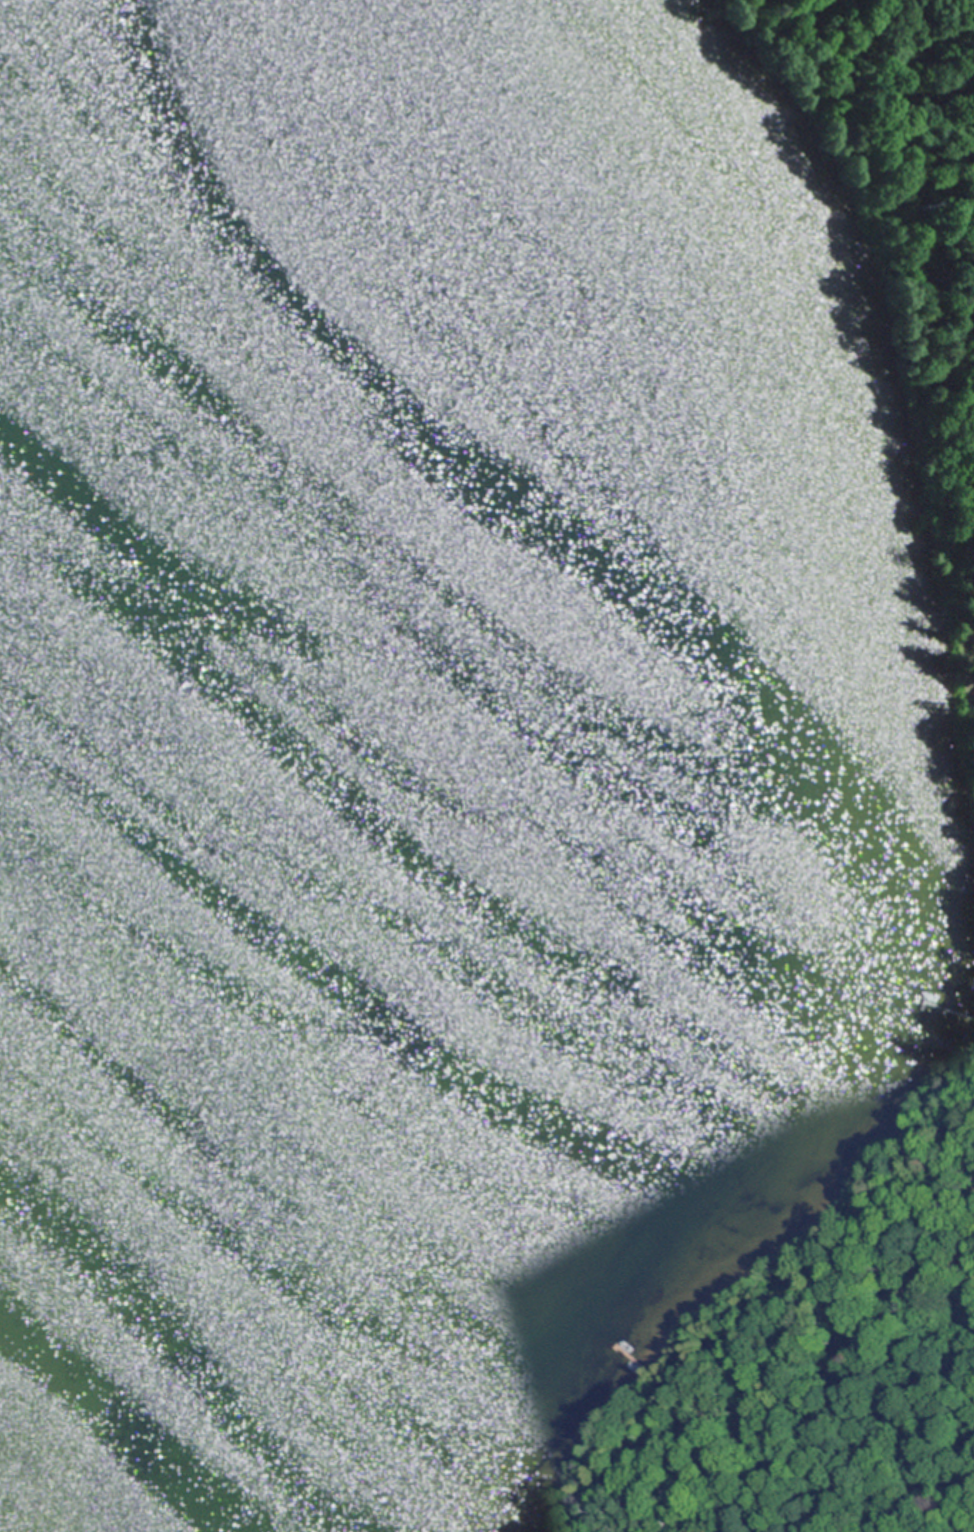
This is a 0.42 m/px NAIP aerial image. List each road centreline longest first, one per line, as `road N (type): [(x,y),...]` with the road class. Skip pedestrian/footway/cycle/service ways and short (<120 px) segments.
road 1 (residential): [(823,0),(874,93),(909,184),(927,322),(973,509)]
road 2 (residential): [(973,1153),(828,1531)]

